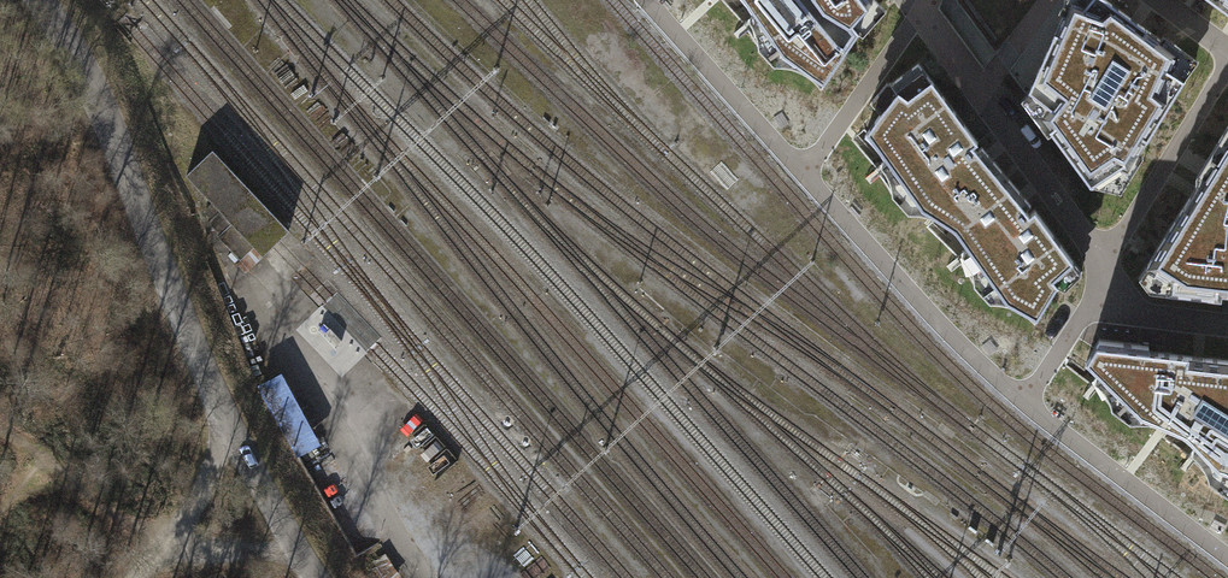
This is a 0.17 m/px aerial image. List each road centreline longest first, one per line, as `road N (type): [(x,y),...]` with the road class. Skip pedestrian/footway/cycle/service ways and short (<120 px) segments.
road 1 (residential): [(36,0),(107,122),(231,432),(319,577)]
road 2 (residential): [(1097,270),(1075,224),(907,0)]
road 3 (residential): [(1227,62),(1097,270)]
road 4 (track): [(135,577),(170,547),(231,432)]
road 5 (residential): [(1097,270),(1023,400)]
road 6 (residential): [(1227,324),(1141,313),(1097,270)]
road 7 (track): [(170,547),(298,549)]

